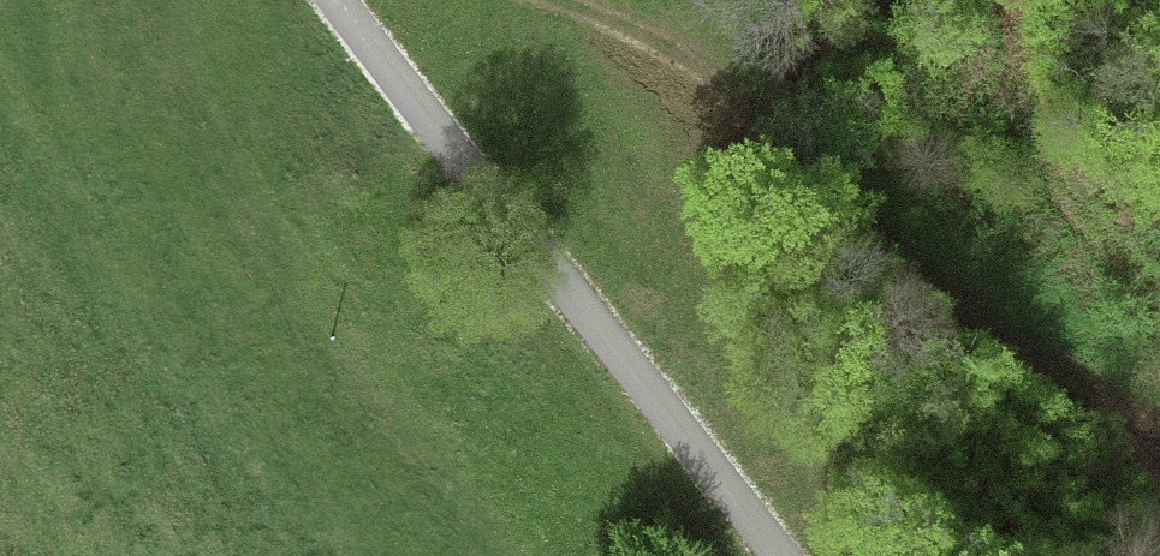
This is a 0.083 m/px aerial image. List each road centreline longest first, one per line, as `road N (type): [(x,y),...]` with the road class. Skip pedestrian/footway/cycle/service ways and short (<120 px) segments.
road 1 (track): [(794,555),(334,0)]
road 2 (track): [(734,100),(1059,389),(1159,446)]
road 3 (track): [(560,0),(647,35),(734,100)]

